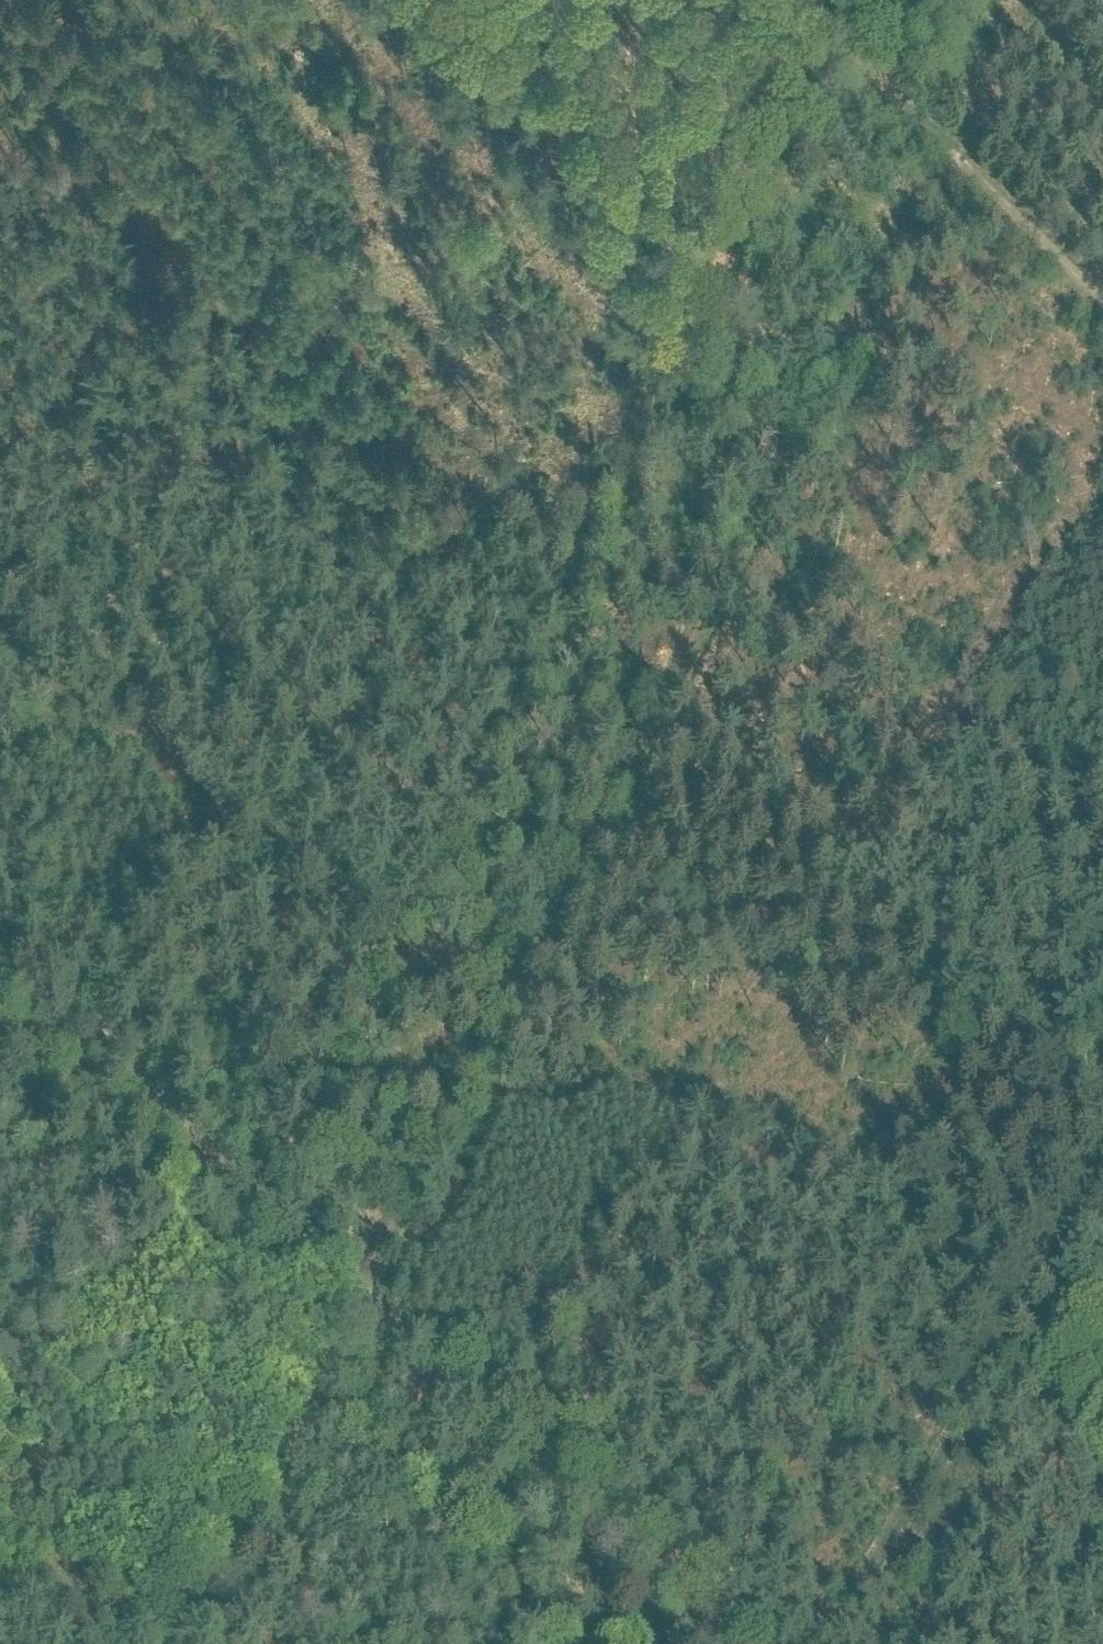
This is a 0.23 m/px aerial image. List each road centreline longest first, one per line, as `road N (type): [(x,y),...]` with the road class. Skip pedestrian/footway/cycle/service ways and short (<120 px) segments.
road 1 (track): [(514,983),(941,152)]
road 2 (track): [(0,509),(417,914),(514,983)]
road 3 (track): [(824,1643),(1102,1192)]
road 4 (track): [(357,1284),(721,1643)]
road 5 (track): [(0,936),(357,1284)]
road 6 (track): [(181,1643),(357,1284)]
road 7 (track): [(357,1284),(514,983)]
road 8 (track): [(941,152),(1102,311)]
road 9 (track): [(781,0),(941,152)]

